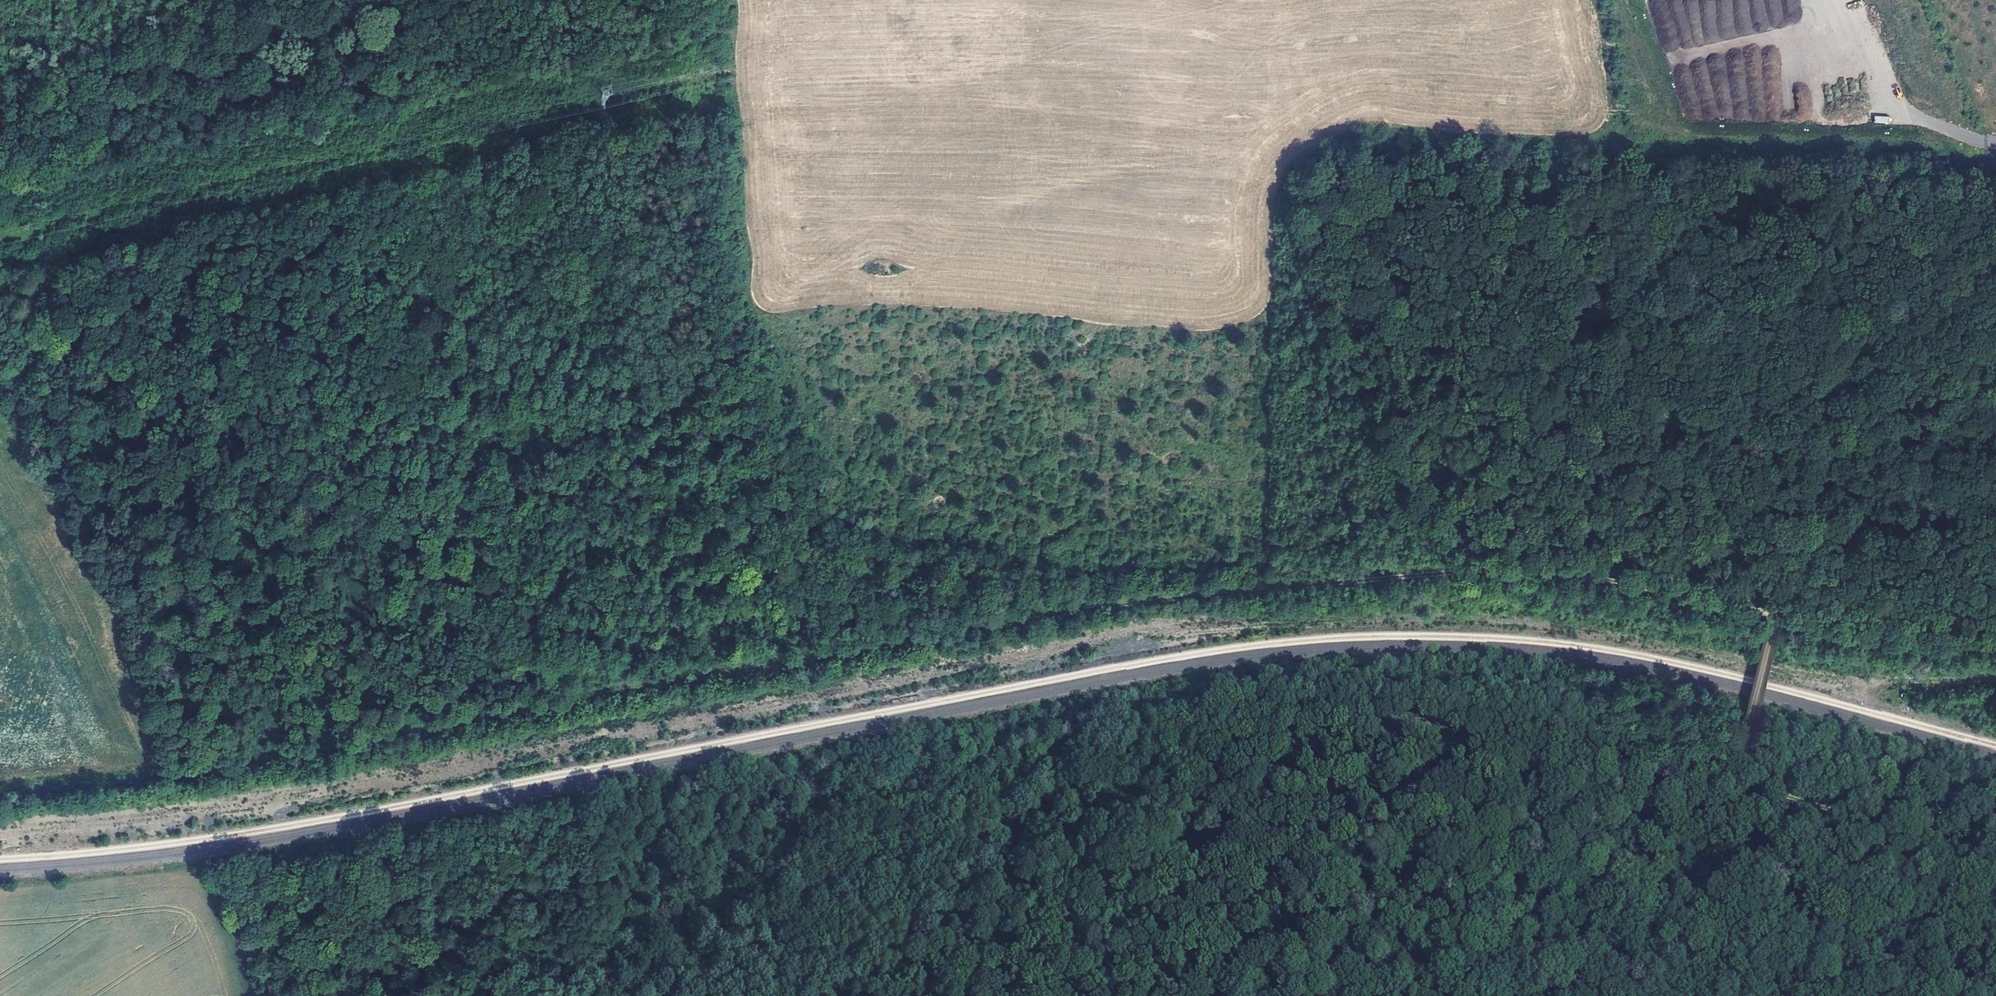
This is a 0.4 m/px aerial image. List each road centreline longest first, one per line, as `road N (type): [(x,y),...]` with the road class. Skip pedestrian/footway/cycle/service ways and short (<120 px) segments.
road 1 (track): [(1974,995),(1944,961),(1886,847),(1849,812),(1751,773),(1752,704),(1777,621),(1674,592),(1478,565),(1044,609),(162,772)]
road 2 (track): [(1995,645),(1875,646),(1777,621)]
road 3 (track): [(1995,674),(1879,686),(1844,705)]
road 4 (track): [(1879,686),(1908,670),(1995,664)]

